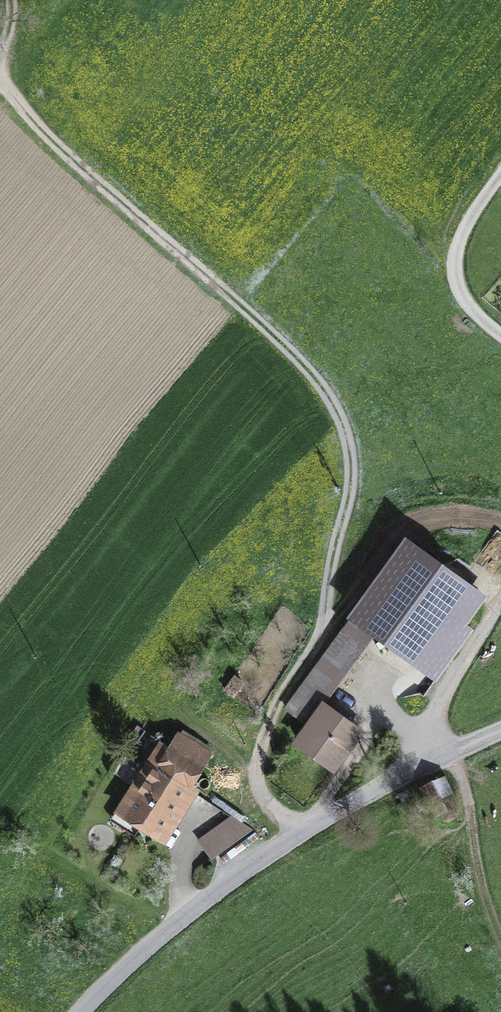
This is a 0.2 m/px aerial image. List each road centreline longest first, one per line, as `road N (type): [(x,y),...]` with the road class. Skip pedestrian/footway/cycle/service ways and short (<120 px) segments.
road 1 (track): [(0,85),(46,139),(291,353),(348,441),(350,498),(335,538),(323,631),(281,705),(260,764),(261,785),(294,837)]
road 2 (unclassified): [(79,1011),(229,881),(431,764)]
road 3 (unclassified): [(500,333),(456,284),(456,254),(500,174)]
road 4 (unclassified): [(431,764),(438,722),(500,614)]

